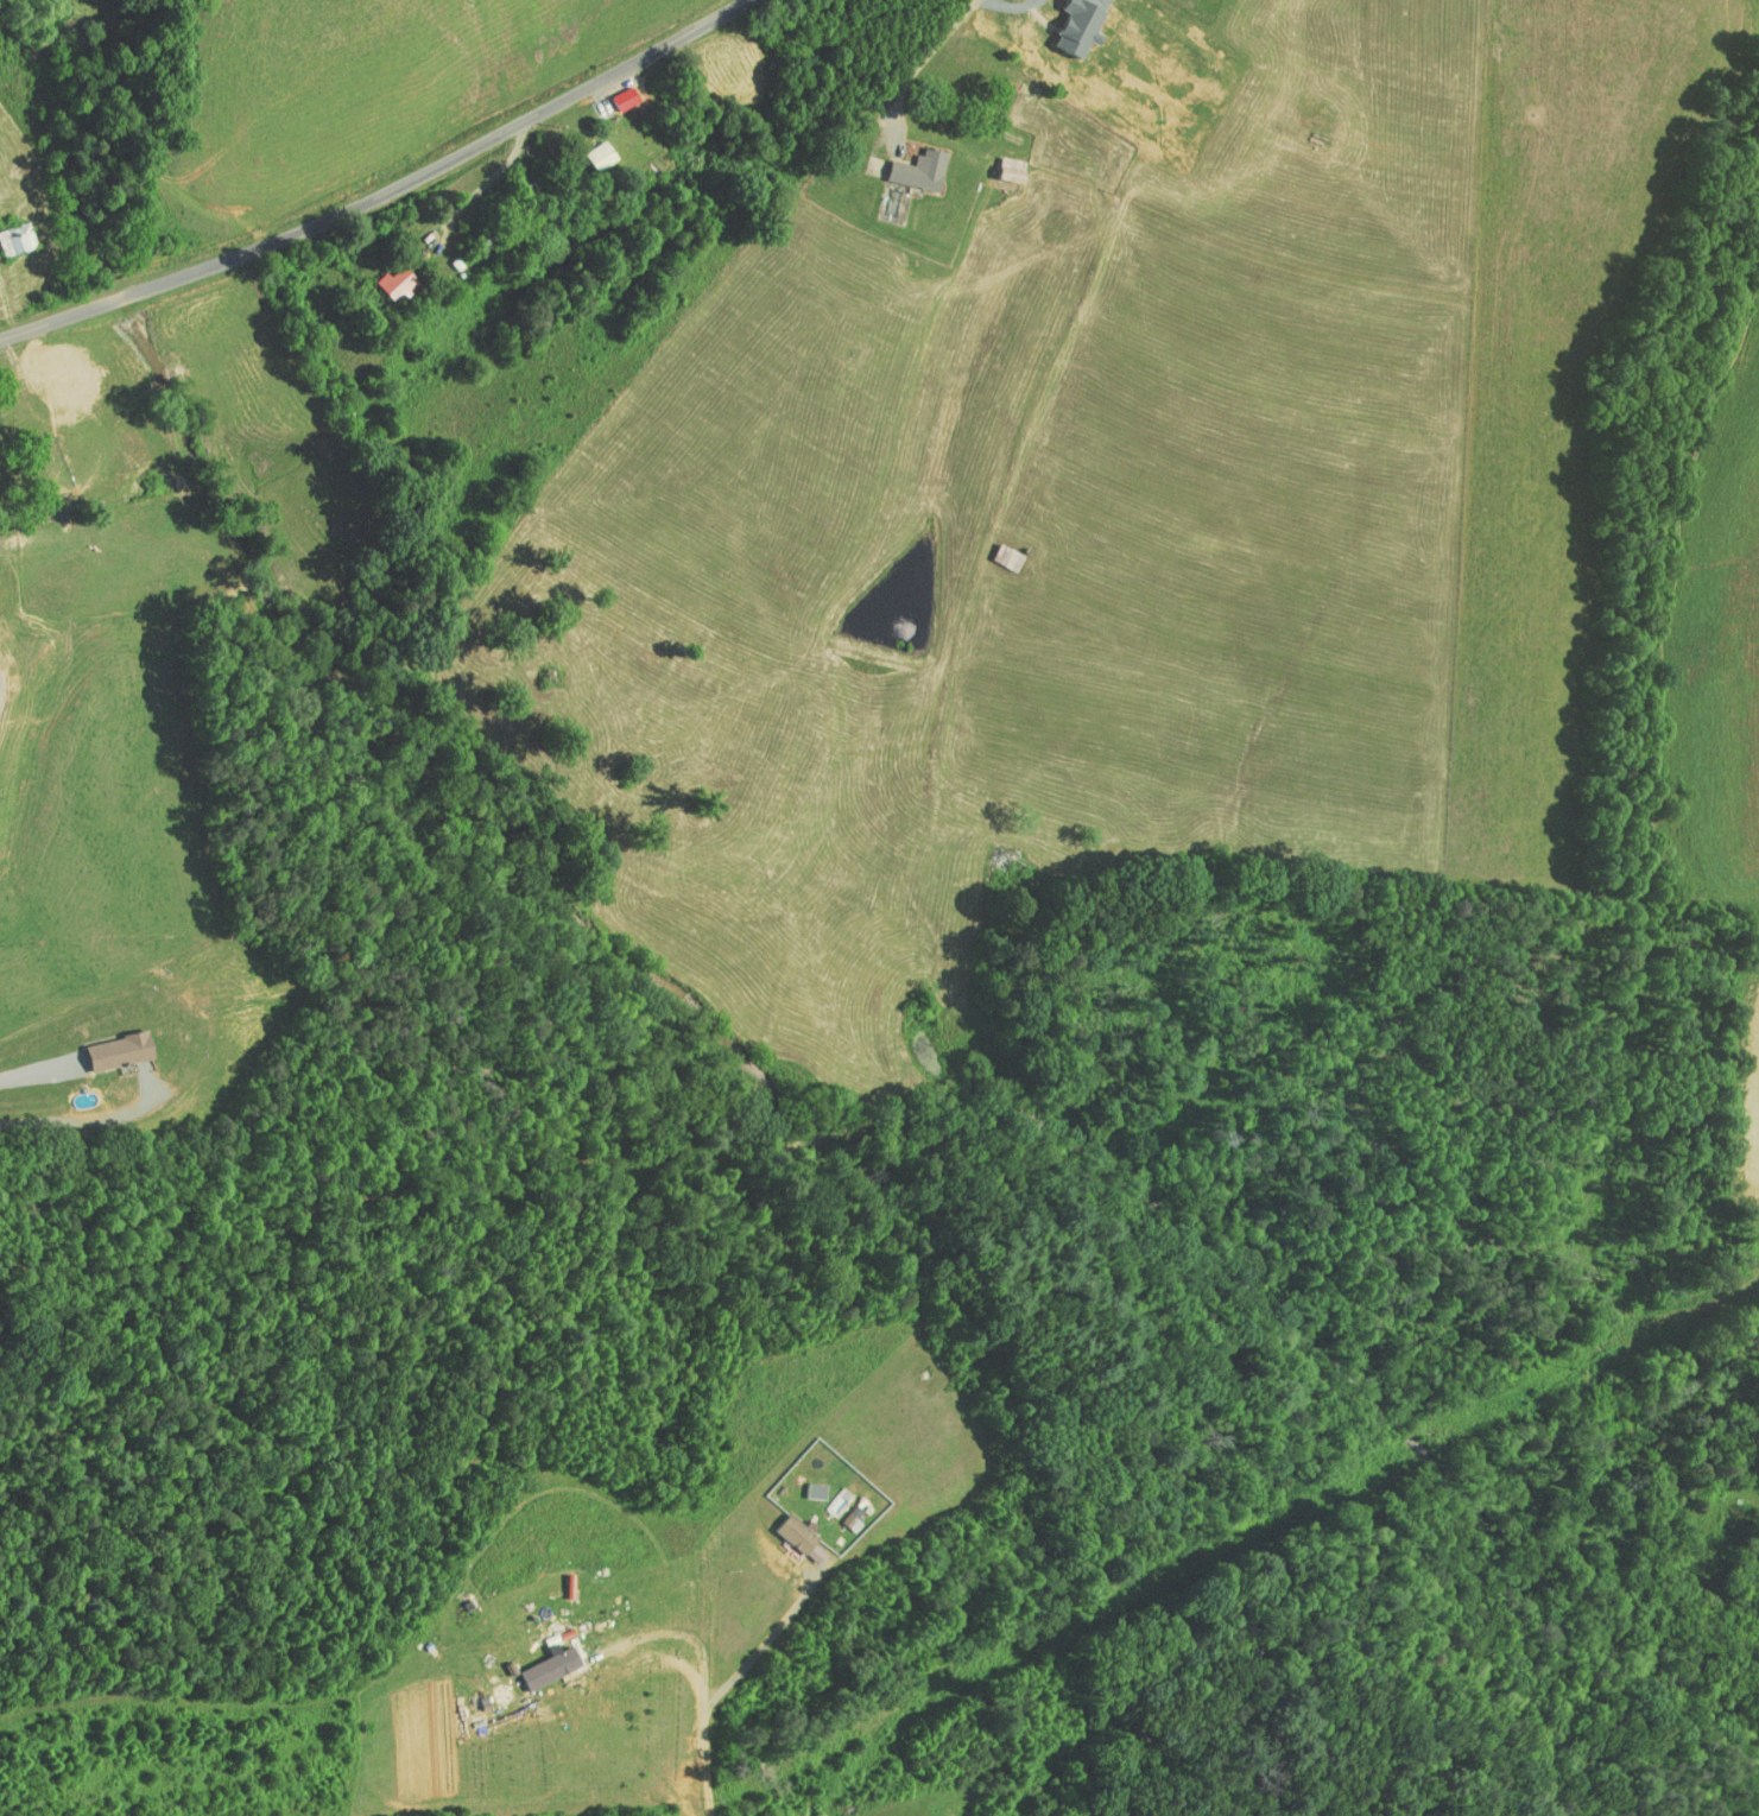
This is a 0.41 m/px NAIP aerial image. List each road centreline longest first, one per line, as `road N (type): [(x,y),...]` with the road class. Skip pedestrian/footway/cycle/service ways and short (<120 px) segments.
road 1 (residential): [(0,334),(164,285),(362,208),(750,0)]

